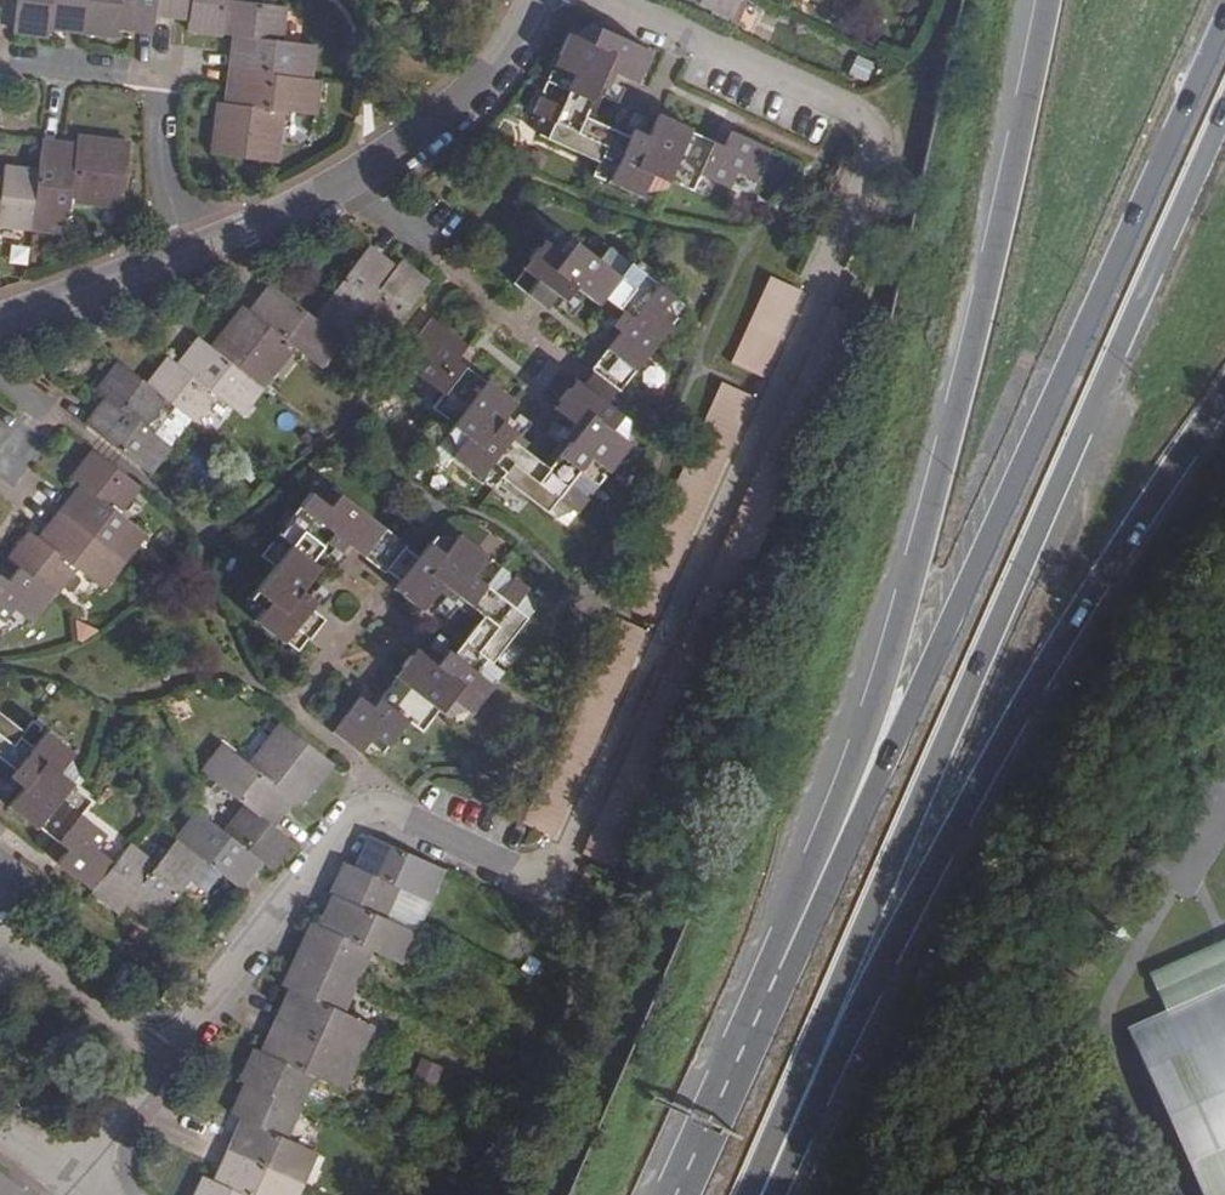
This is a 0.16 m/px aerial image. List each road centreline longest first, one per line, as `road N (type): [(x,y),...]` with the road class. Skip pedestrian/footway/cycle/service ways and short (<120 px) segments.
road 1 (residential): [(159,1064),(329,829),(368,809),(548,887),(773,399),(877,148),(871,126),(606,0)]
road 2 (trunk): [(1224,18),(802,947),(677,1194)]
road 3 (trunk): [(1046,0),(984,313),(875,712),(671,1194)]
road 4 (trunk): [(752,1194),(1224,121)]
road 5 (trunk): [(778,1194),(863,1003),(994,753),(1224,389)]
road 6 (residential): [(186,254),(166,173),(175,85),(0,64)]
road 7 (residential): [(323,194),(411,138),(484,78),(539,0)]
road 8 (residential): [(0,943),(159,1064)]
road 9 (residential): [(0,320),(186,254)]
road 10 (residential): [(186,254),(323,194)]
road 11 (residential): [(75,1183),(159,1064)]
road 12 (residential): [(323,194),(439,266)]

